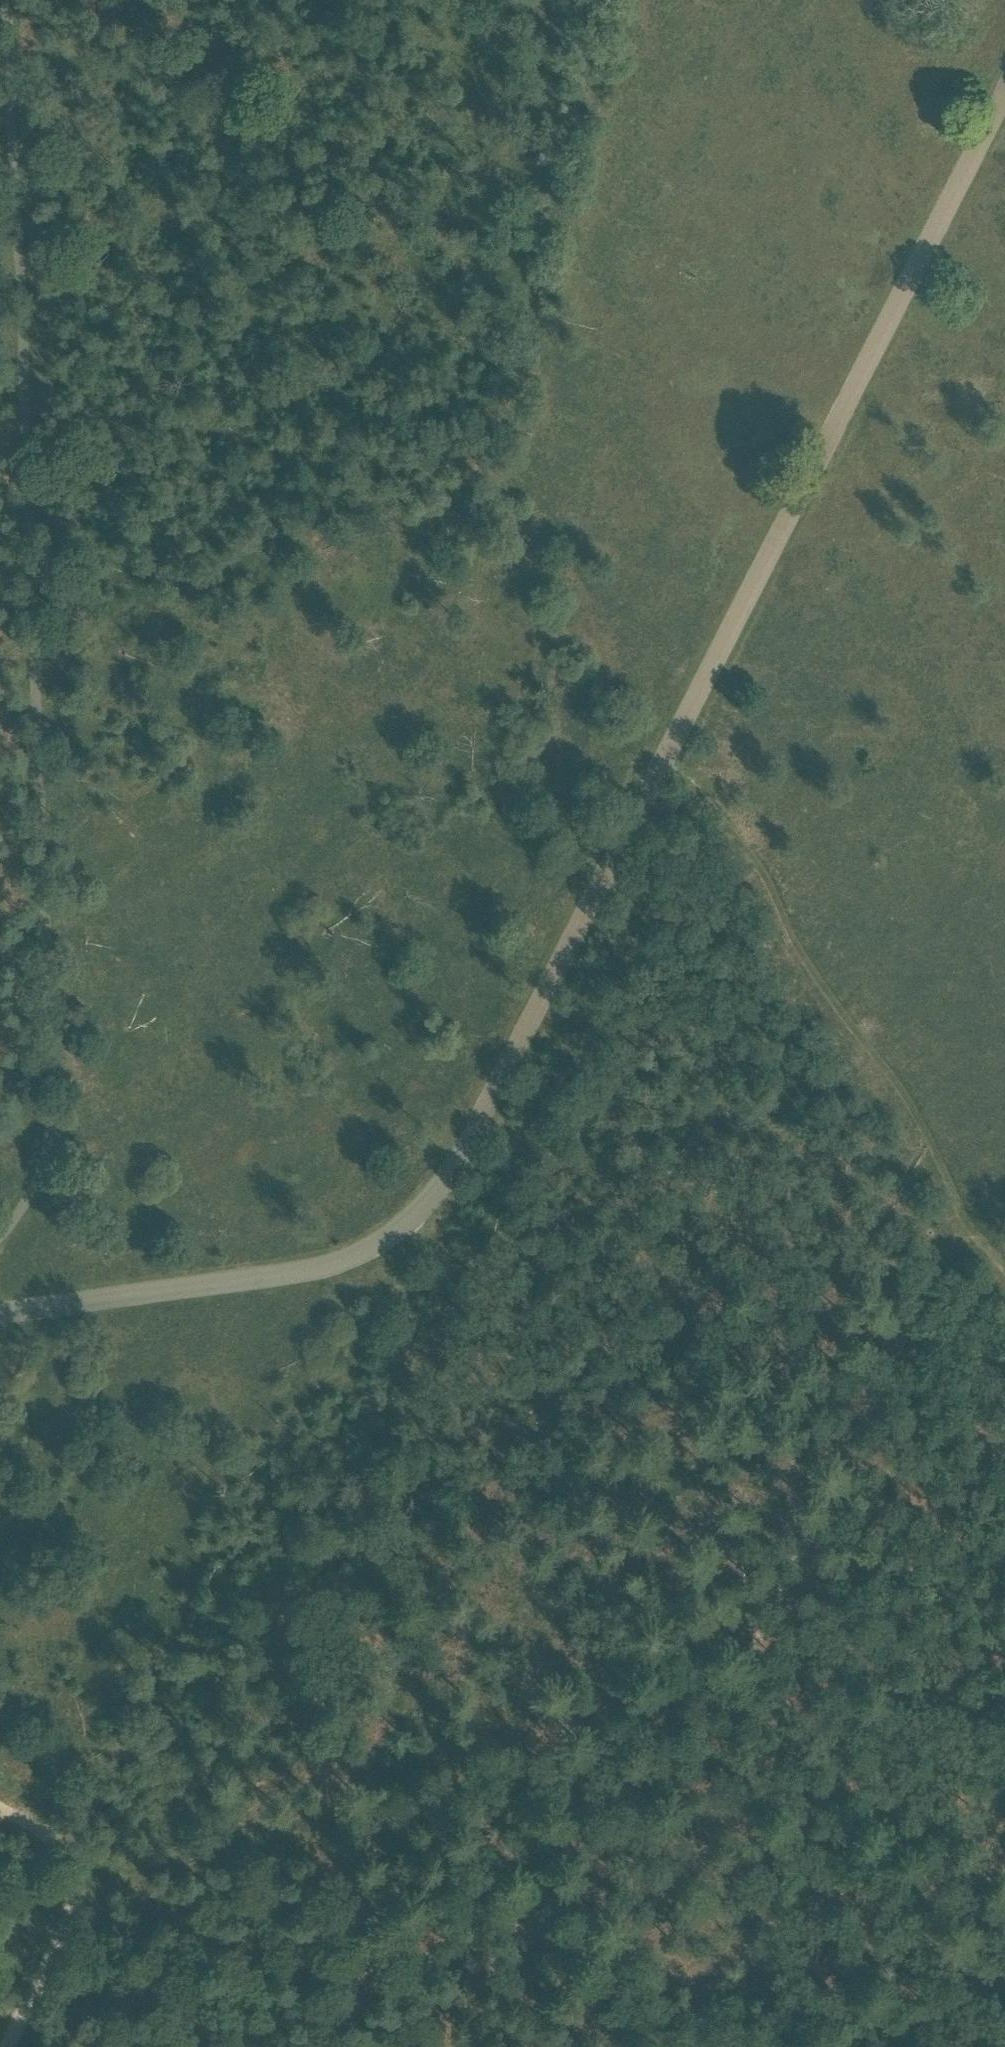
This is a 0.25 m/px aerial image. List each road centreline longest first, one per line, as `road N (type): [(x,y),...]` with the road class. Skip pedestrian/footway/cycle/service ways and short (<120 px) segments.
road 1 (unclassified): [(0,1312),(227,1283),(354,1254),(432,1195),(1004,91)]
road 2 (track): [(956,1207),(577,2046)]
road 3 (track): [(655,776),(692,804),(735,867),(1004,1284)]
road 4 (track): [(0,2039),(80,1875),(65,1848),(0,1809)]

